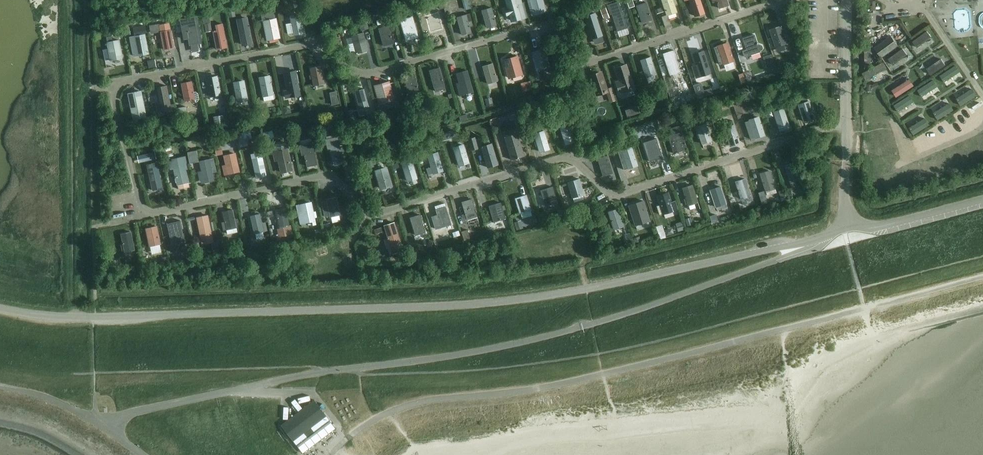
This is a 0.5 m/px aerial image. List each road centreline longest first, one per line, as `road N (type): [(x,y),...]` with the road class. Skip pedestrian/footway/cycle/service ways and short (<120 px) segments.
road 1 (residential): [(846,124),(613,196),(565,159),(372,215),(328,175),(157,214),(142,213),(113,96),(122,82),(319,43),(360,76),(548,28),(598,61),(785,0)]
road 2 (unclassified): [(846,225),(822,239),(532,299),(93,318),(0,309)]
road 3 (unclassified): [(846,225),(885,227),(982,201)]
road 4 (unclassified): [(846,124),(848,0)]

